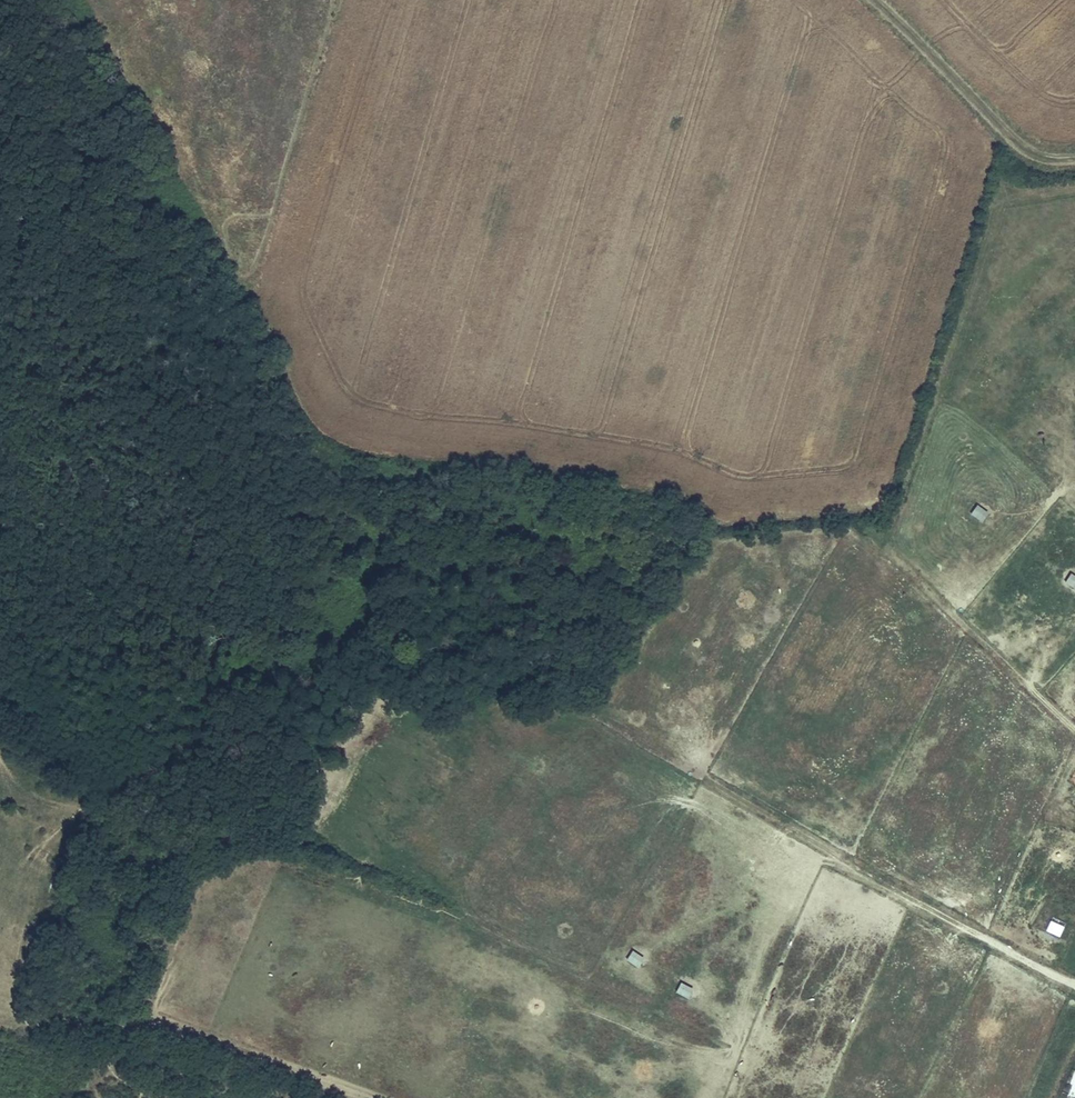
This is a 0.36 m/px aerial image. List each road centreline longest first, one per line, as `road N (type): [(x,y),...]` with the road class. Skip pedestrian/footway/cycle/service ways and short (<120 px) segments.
road 1 (track): [(716,784),(906,901),(1074,983)]
road 2 (track): [(1074,159),(1039,156),(1008,137),(869,0)]
road 3 (track): [(1074,731),(959,622)]

